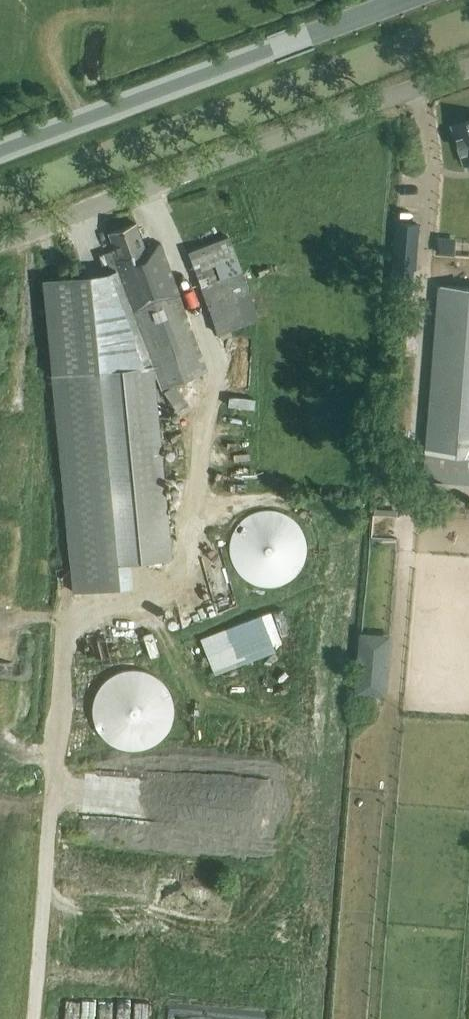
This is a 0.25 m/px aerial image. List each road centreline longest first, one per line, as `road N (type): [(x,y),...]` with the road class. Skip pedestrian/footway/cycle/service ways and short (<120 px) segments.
road 1 (track): [(150,186),(218,363),(188,564),(161,593),(66,623),(32,1018)]
road 2 (unclassified): [(0,242),(468,67)]
road 3 (secondary): [(0,152),(403,0)]

